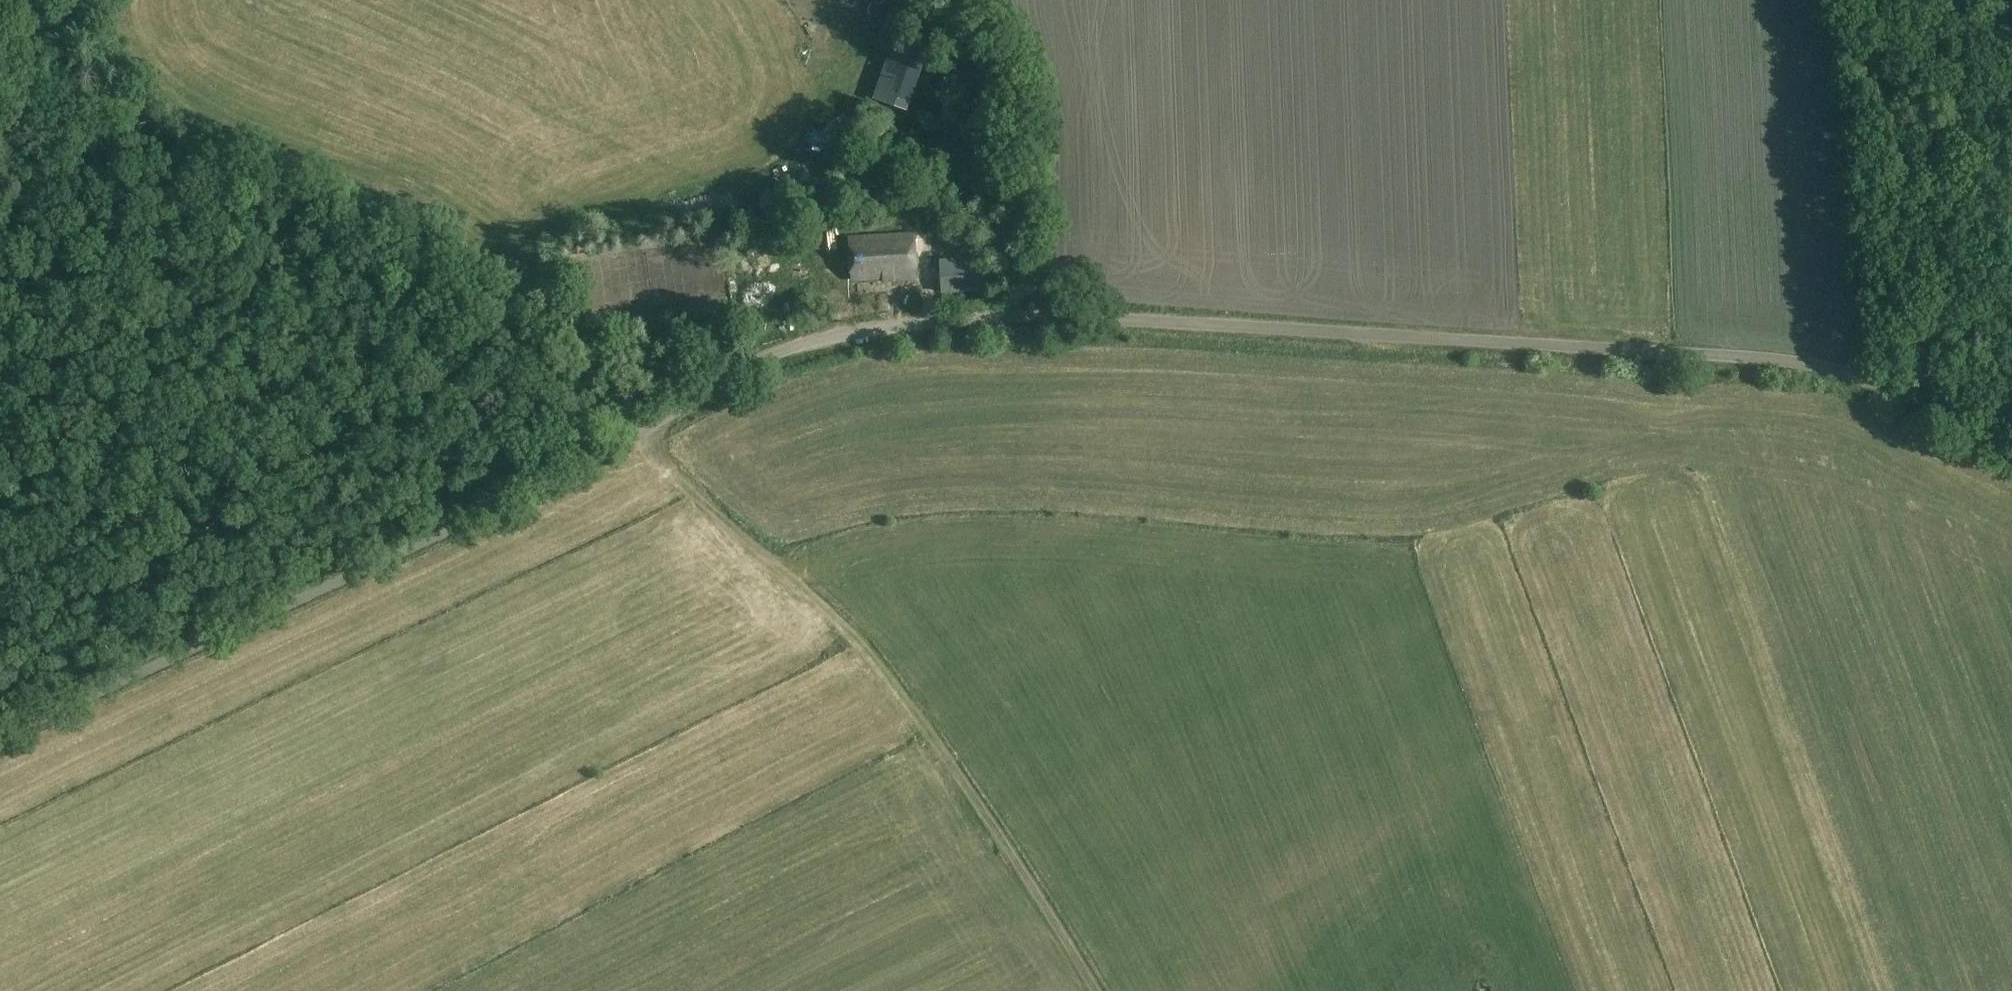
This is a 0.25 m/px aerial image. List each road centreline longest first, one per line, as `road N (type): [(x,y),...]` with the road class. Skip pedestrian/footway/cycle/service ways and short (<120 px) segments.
road 1 (track): [(1095,990),(991,824),(859,650),(635,438)]
road 2 (track): [(101,89),(189,152),(336,183),(413,225),(483,282),(635,438)]

